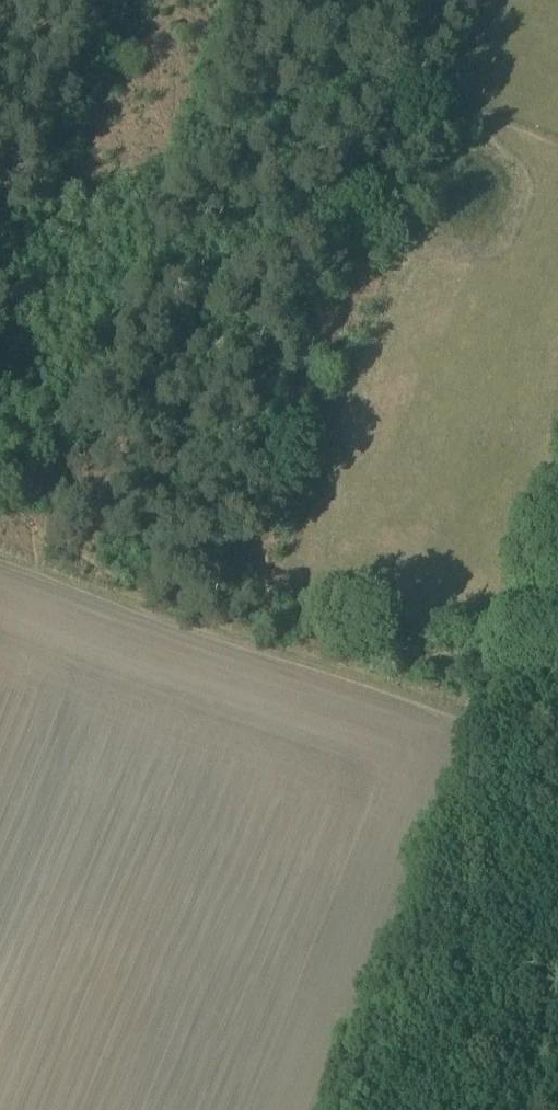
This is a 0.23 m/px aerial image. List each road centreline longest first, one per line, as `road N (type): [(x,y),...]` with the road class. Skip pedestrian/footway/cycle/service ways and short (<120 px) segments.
road 1 (track): [(323,1109),(482,710),(523,652)]

